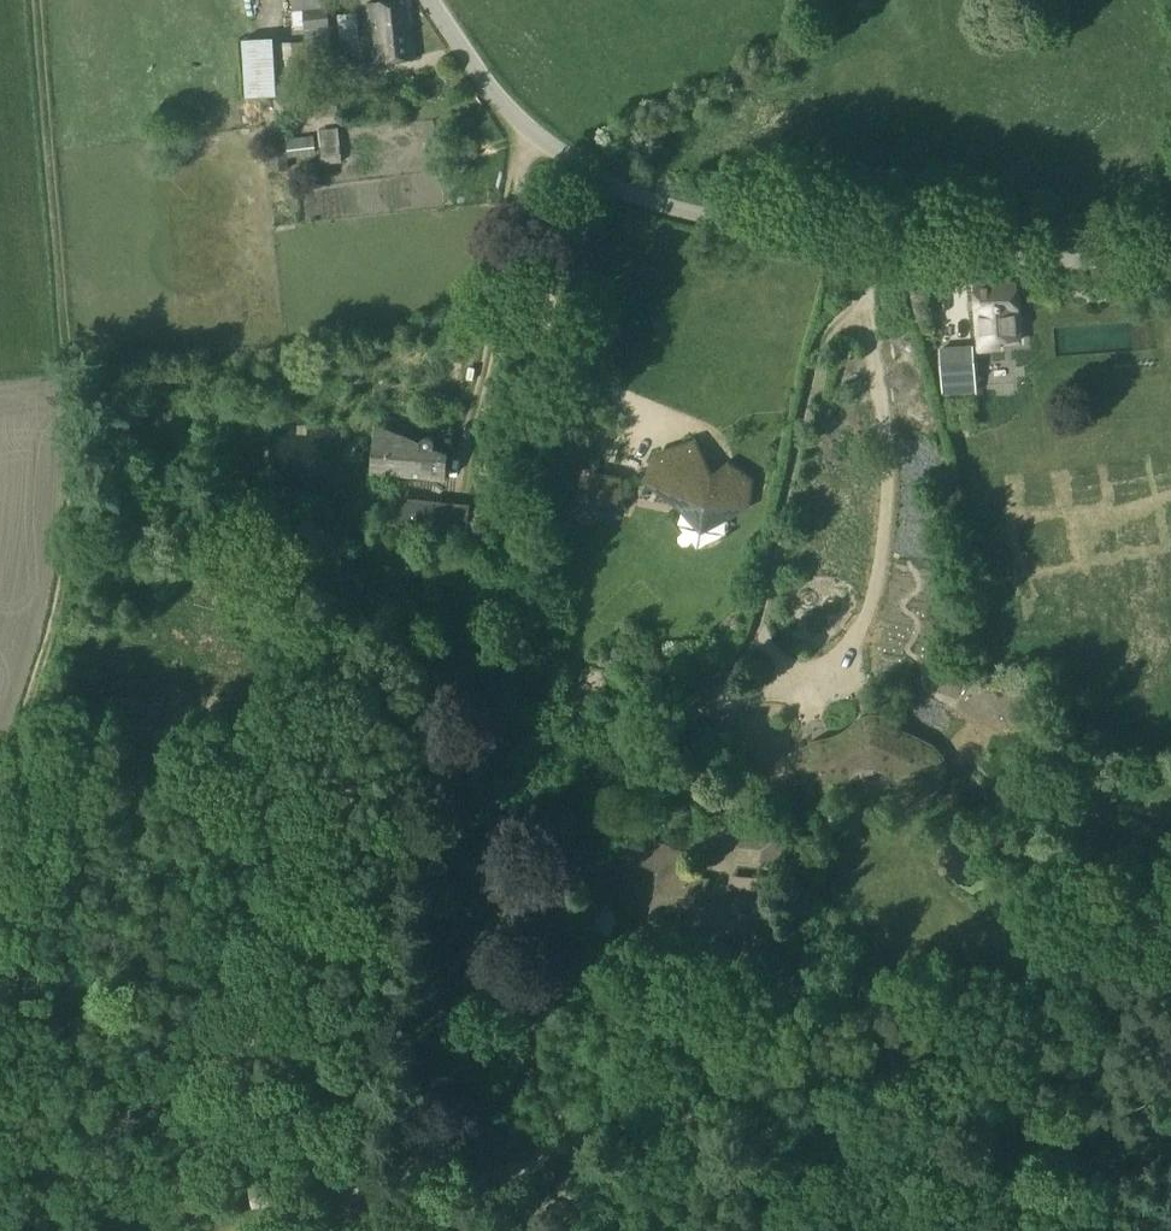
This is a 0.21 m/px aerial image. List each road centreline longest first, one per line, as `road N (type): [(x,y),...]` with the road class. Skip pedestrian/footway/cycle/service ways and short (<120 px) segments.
road 1 (track): [(871,242),(864,298),(817,346),(753,635),(589,827),(528,913),(535,1074),(544,1097),(572,1125),(581,1169),(500,1230)]
road 2 (track): [(0,910),(74,499),(39,0)]
road 3 (unclassified): [(432,0),(468,55),(554,148),(604,182),(677,210),(941,250),(1099,260),(1170,254)]
road 4 (track): [(864,298),(867,371),(883,429),(886,522),(866,619),(845,664),(816,681),(726,675)]
road 5 (track): [(461,492),(515,166),(538,132)]

